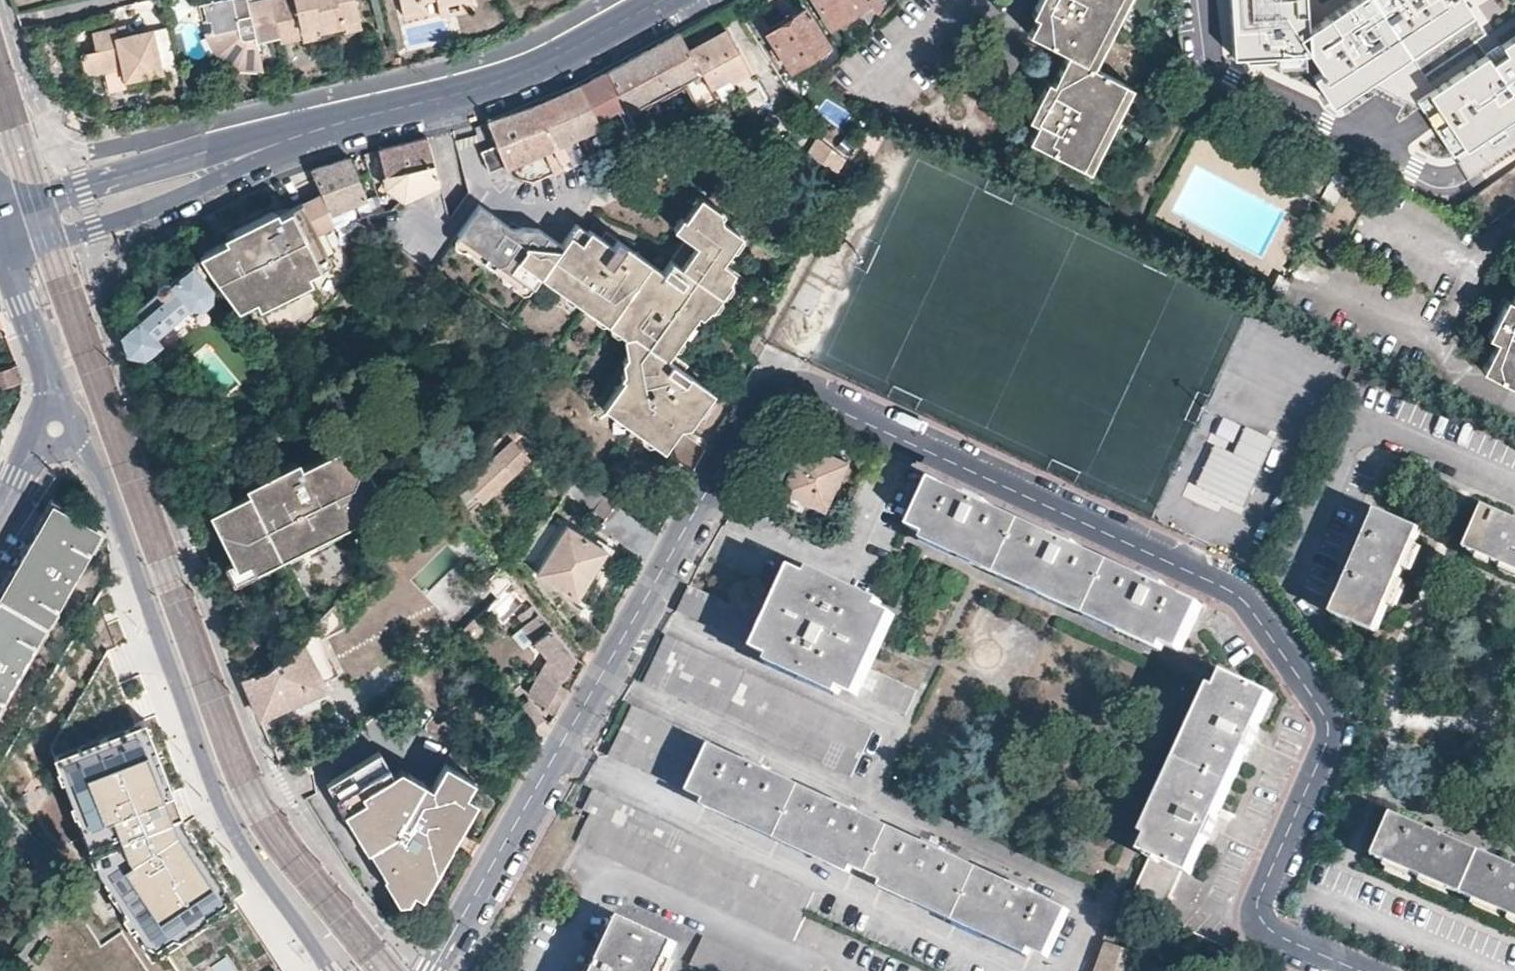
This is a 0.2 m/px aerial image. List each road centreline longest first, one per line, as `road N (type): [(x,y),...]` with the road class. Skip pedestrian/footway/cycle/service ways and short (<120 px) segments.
road 1 (residential): [(429,970),(756,414),(794,395),(1240,592),(1324,708),(1329,729),(1260,897),(1261,918),(1274,933),(1358,970)]
road 2 (residential): [(332,970),(223,816),(95,468),(55,429)]
road 3 (residential): [(669,0),(529,73),(286,139)]
road 4 (residential): [(54,220),(78,235),(213,187),(286,139)]
road 5 (residential): [(286,139),(66,192),(54,220)]
road 6 (residential): [(55,429),(51,392),(0,239)]

